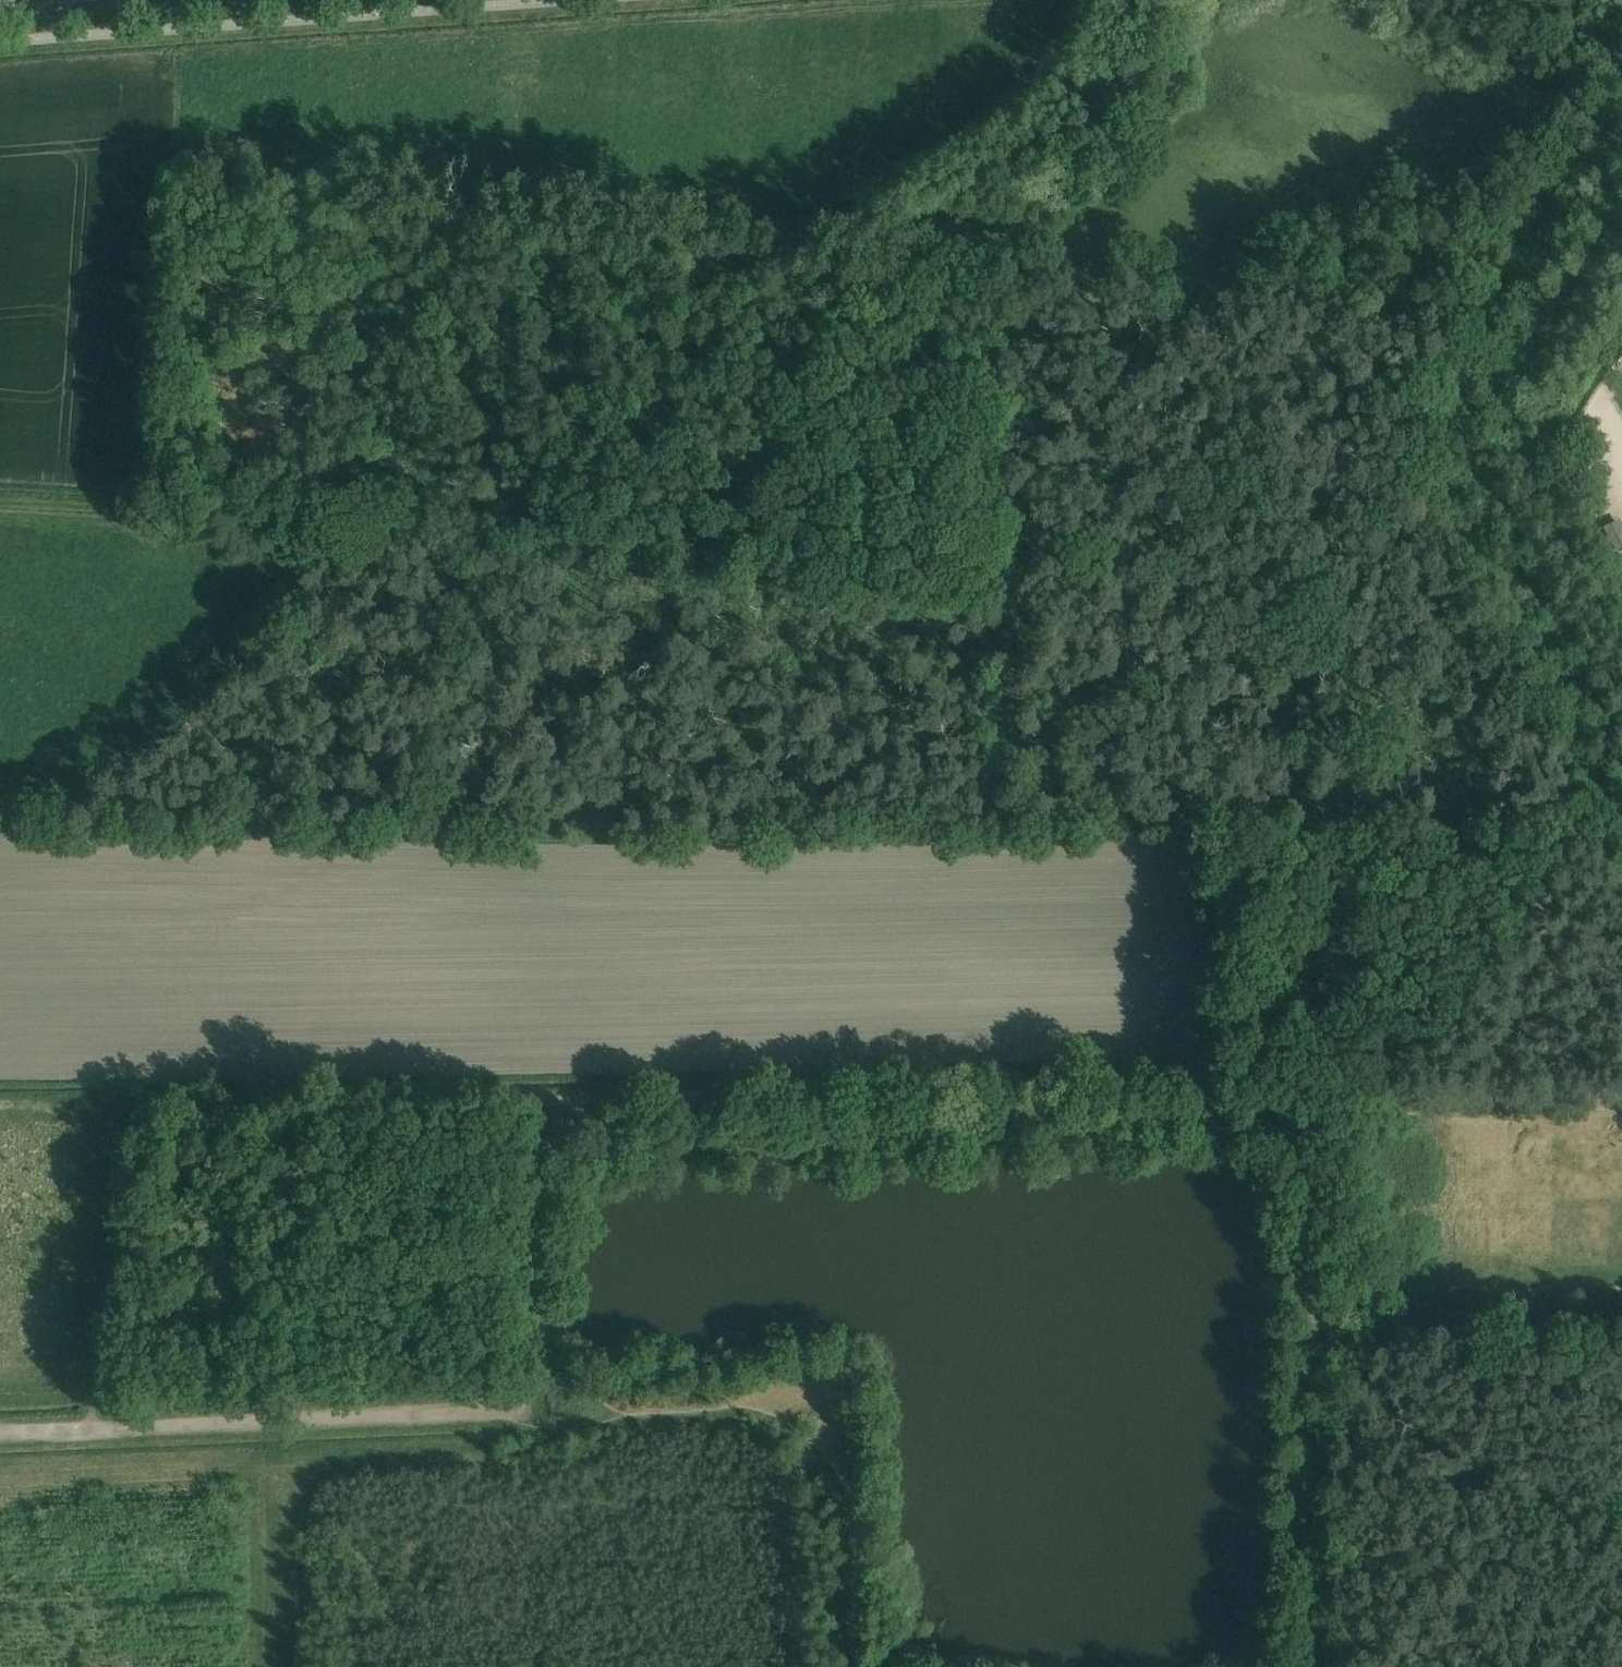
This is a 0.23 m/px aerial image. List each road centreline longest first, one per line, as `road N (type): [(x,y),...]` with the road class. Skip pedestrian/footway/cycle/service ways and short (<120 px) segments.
road 1 (track): [(1621,767),(1487,478),(1484,398),(1505,349),(1621,202)]
road 2 (track): [(522,1412),(0,1435)]

